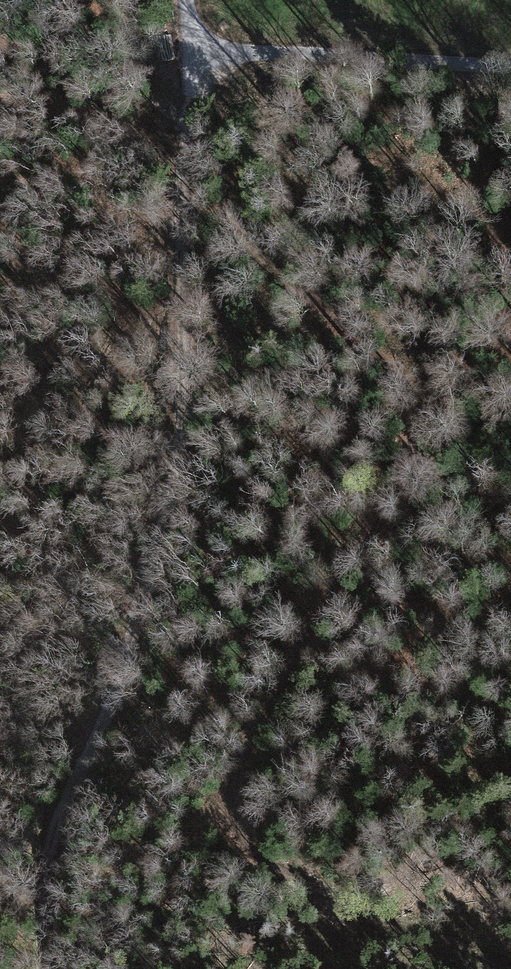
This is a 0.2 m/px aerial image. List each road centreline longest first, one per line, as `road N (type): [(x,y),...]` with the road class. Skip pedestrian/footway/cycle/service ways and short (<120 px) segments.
road 1 (track): [(486,968),(280,867),(242,829),(234,802),(240,764),(318,616),(402,494),(425,425),(409,383),(306,296),(233,212),(205,58)]
road 2 (track): [(48,968),(50,842),(113,705),(162,531),(205,58)]
road 3 (unclassified): [(189,0),(201,53),(218,64),(510,72)]
road 4 (track): [(242,829),(510,723)]

